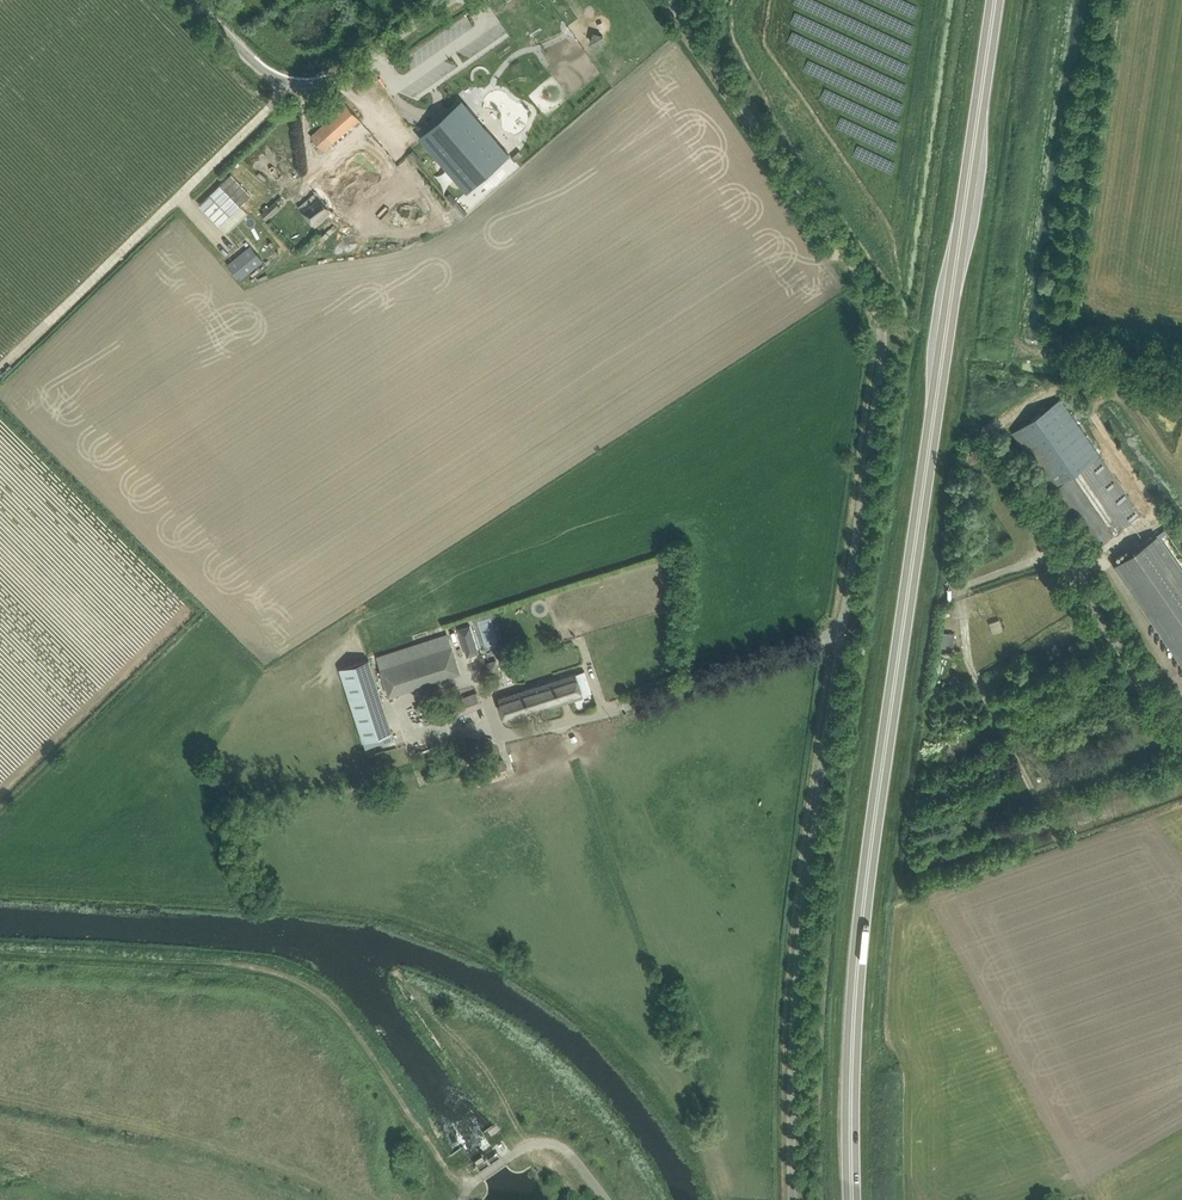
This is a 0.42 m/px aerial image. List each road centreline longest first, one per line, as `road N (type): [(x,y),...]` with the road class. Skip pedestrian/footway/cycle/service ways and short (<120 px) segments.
road 1 (unclassified): [(802,1199),(800,1089),(818,845),(887,326),(872,281),(670,0)]
road 2 (primary): [(852,1199),(867,885),(996,0)]
road 3 (track): [(1181,366),(1056,349),(1109,0)]
road 4 (track): [(0,374),(274,108),(281,81)]
road 5 (unclassified): [(451,0),(350,69),(305,84),(262,69),(191,0)]
road 6 (unclassified): [(1181,734),(1052,550)]
road 7 (unclassified): [(462,1198),(504,1160),(547,1143),(575,1158),(607,1199)]
road 8 (track): [(985,455),(987,429),(1092,353)]

